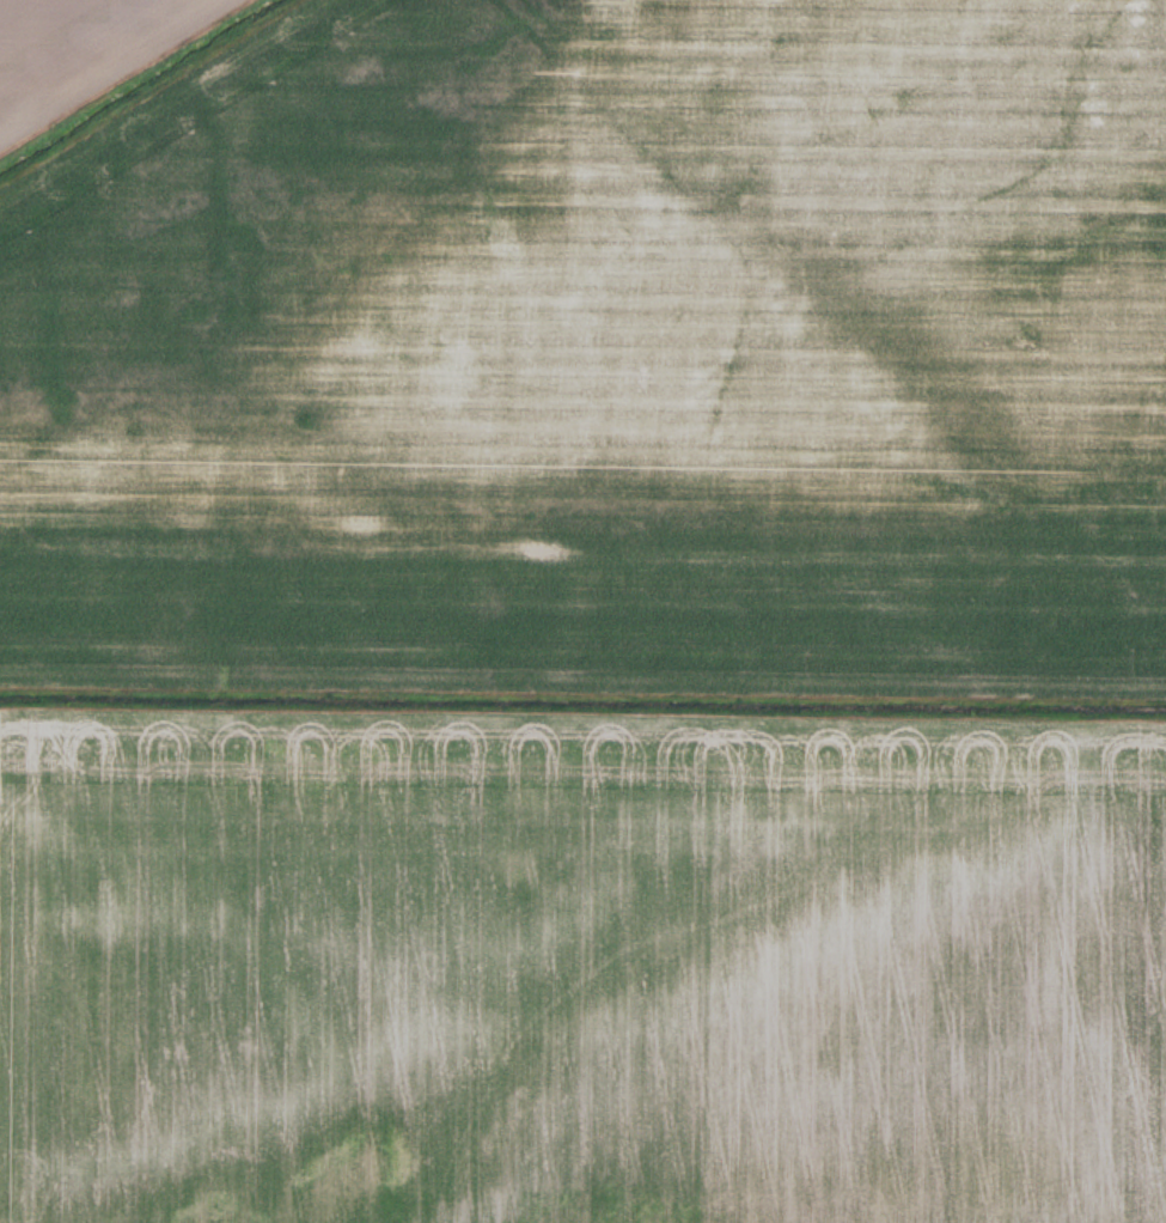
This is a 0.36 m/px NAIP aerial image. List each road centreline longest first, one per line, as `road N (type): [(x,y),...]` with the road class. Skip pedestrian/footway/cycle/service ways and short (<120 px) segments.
road 1 (residential): [(0,434),(240,428),(417,504),(554,503),(684,468),(727,425)]

